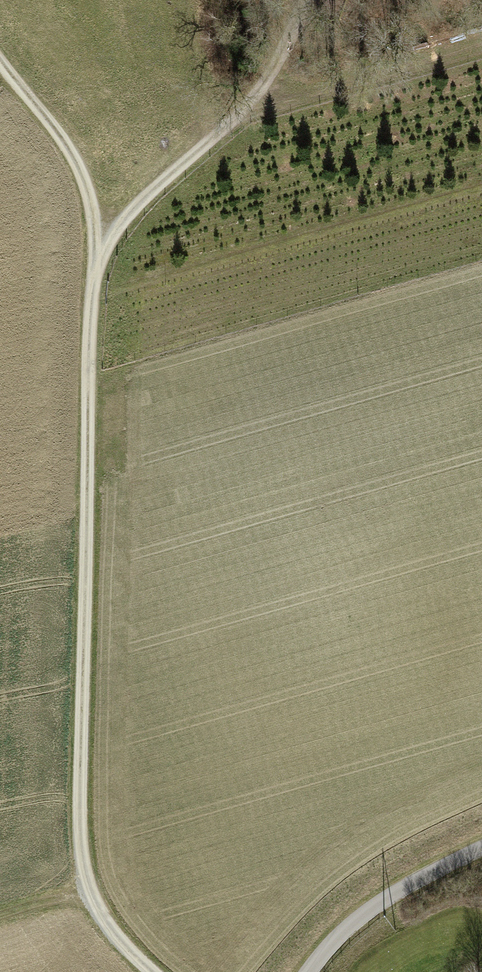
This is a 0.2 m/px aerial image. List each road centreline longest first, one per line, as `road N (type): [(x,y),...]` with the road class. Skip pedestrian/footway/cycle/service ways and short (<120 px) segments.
road 1 (track): [(152,971),(87,887),(79,835),(97,246),(238,115),(275,65),(307,0)]
road 2 (track): [(481,44),(238,115)]
road 3 (track): [(97,246),(78,168),(0,59)]
road 4 (residential): [(481,847),(366,912),(309,971)]

